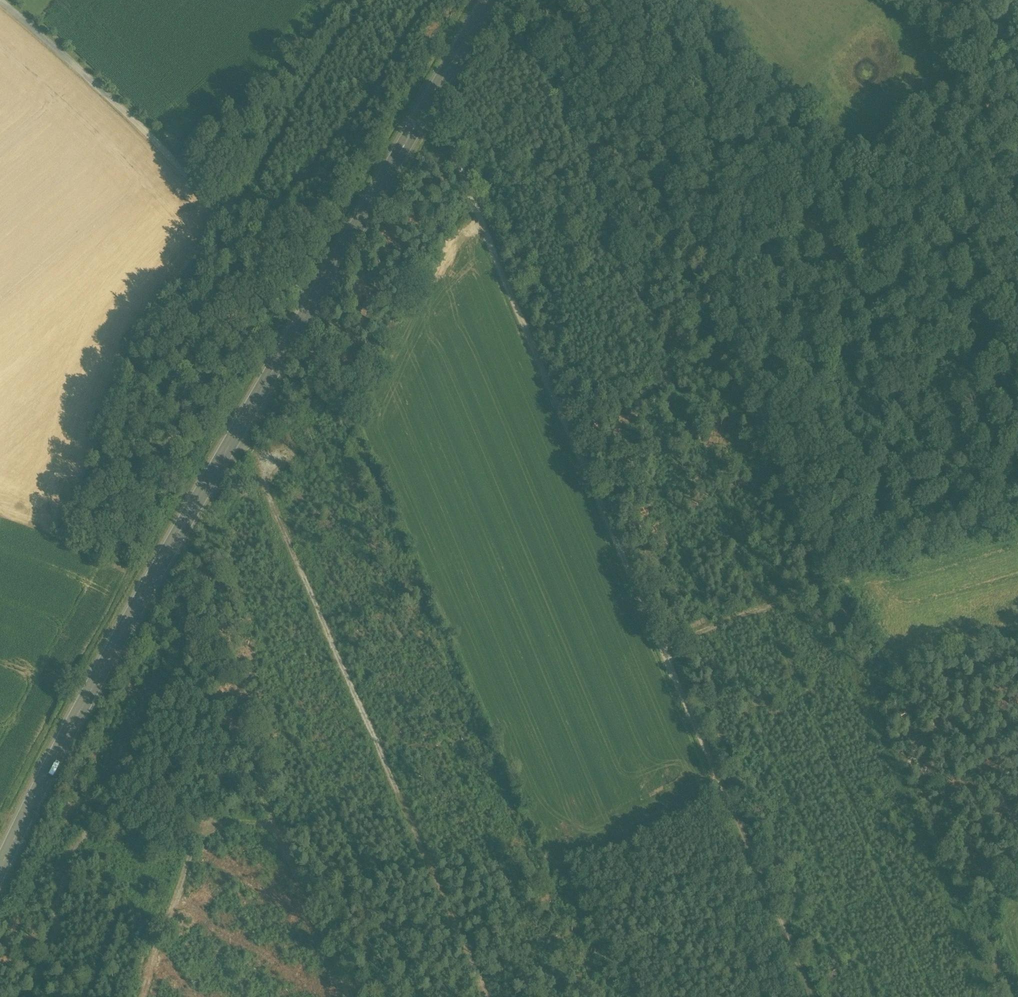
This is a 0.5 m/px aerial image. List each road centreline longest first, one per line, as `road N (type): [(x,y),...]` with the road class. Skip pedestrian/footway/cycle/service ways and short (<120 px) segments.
road 1 (secondary): [(489,0),(146,591),(0,868)]

